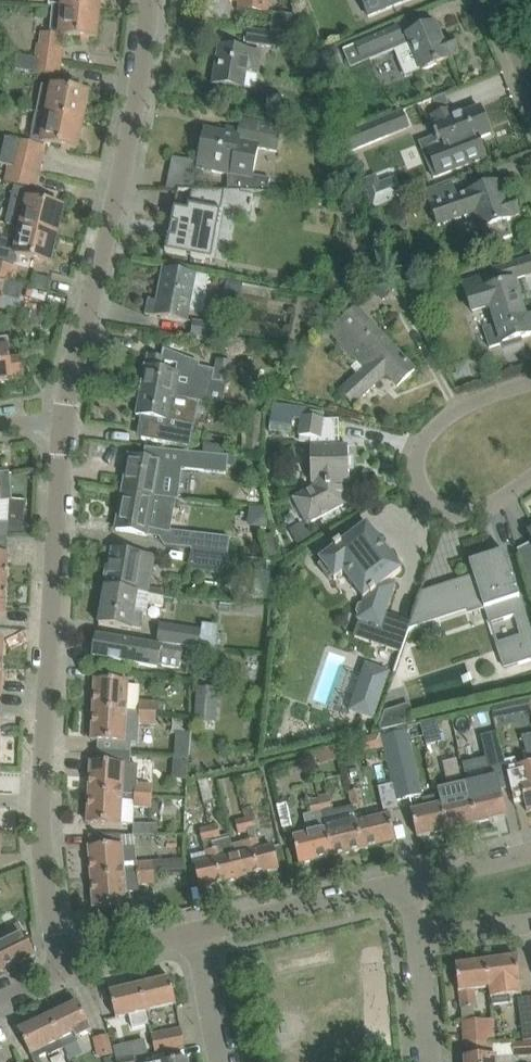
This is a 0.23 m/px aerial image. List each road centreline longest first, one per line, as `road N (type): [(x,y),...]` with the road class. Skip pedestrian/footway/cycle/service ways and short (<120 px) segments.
road 1 (residential): [(67,965),(52,925),(41,824),(64,422)]
road 2 (residential): [(64,422),(149,41),(148,0)]
road 3 (residential): [(530,384),(459,406),(430,433),(417,460),(419,490),(434,509),(457,514),(486,506),(530,475)]
road 4 (residential): [(196,930),(408,886)]
road 5 (residential): [(67,965),(196,930)]
road 6 (residential): [(222,1061),(196,930)]
road 7 (residential): [(431,1061),(423,934)]
road 8 (residential): [(408,886),(530,856)]

